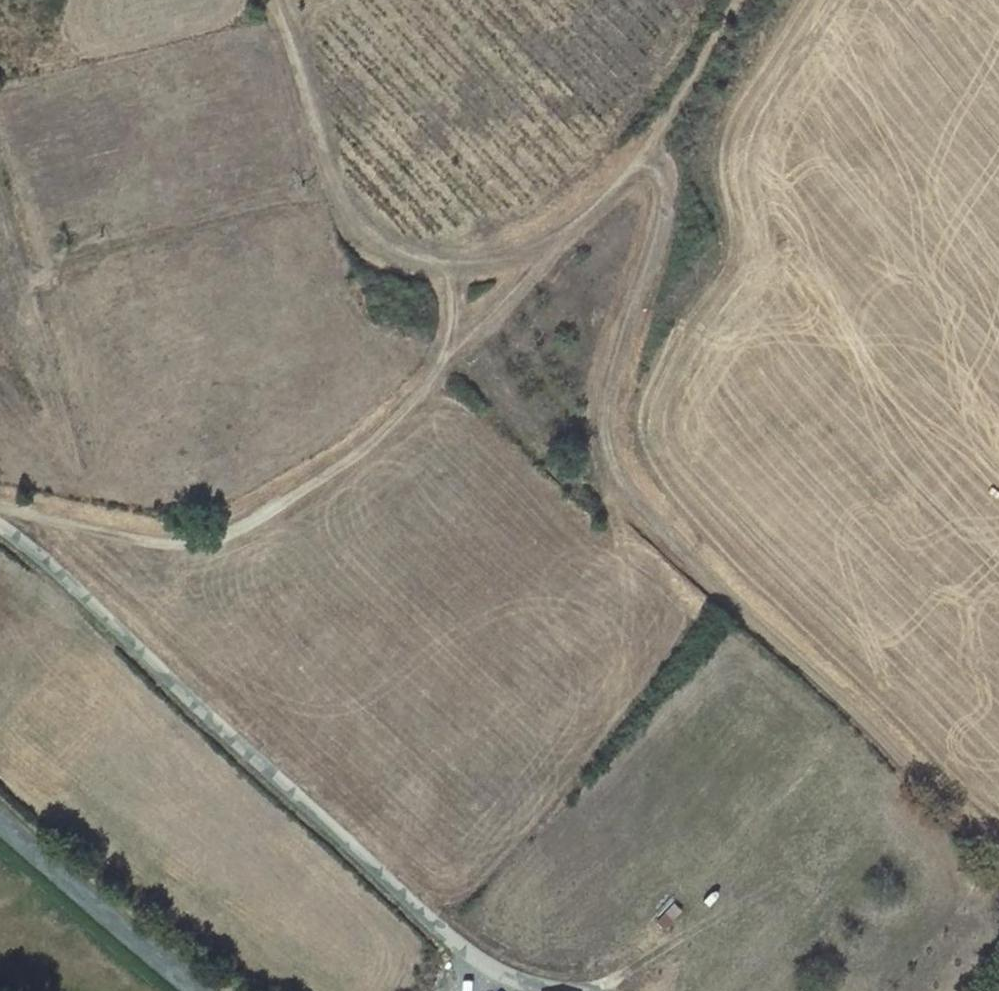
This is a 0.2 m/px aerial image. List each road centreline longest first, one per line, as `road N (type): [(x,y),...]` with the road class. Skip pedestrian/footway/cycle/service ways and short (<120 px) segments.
road 1 (track): [(453,345),(541,443),(663,538),(998,855)]
road 2 (unclassified): [(568,990),(482,960),(434,923),(0,525)]
road 3 (track): [(453,270),(532,253),(594,208),(643,156),(668,180),(653,265),(622,359),(611,436),(629,515)]
road 4 (track): [(0,507),(140,539),(209,543),(382,431),(453,345)]
road 5 (track): [(275,0),(333,187),(368,238),(453,270),(453,345)]
road 6 (unclassified): [(0,819),(195,990)]

